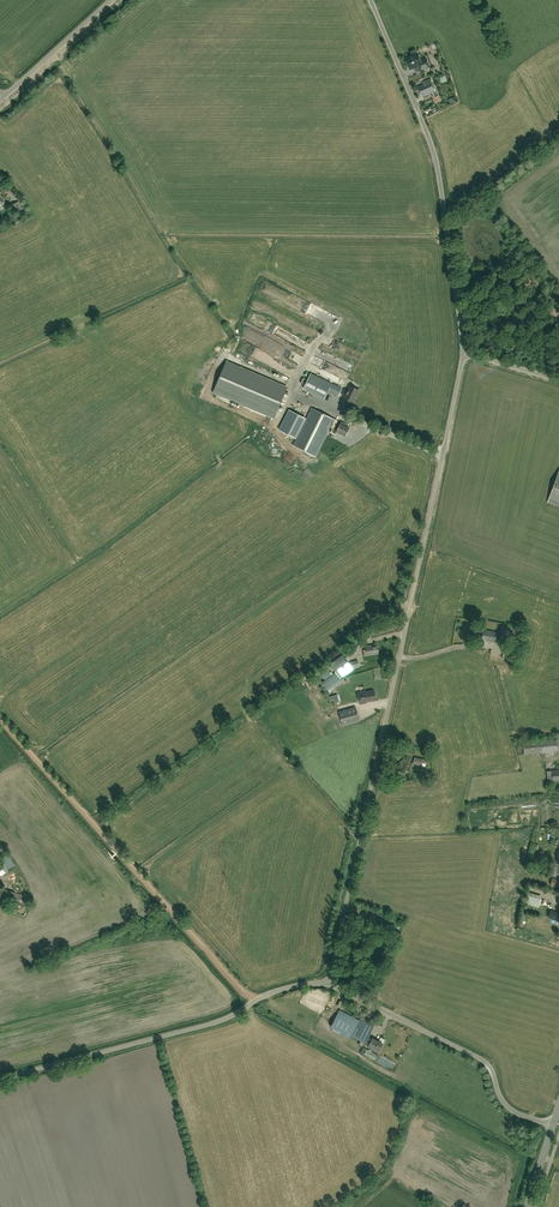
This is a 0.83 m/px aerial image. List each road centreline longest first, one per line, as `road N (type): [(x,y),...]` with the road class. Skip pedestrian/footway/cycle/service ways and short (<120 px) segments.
road 1 (unclassified): [(328,985),(462,353)]
road 2 (track): [(0,717),(253,1003)]
road 3 (unclassified): [(462,353),(436,162),(370,0)]
road 4 (unclassified): [(0,1079),(220,1021),(284,989),(328,985)]
road 5 (unclassified): [(482,1060),(328,985)]
road 6 (unclassified): [(3,99),(110,0)]
road 7 (track): [(444,215),(558,135)]

